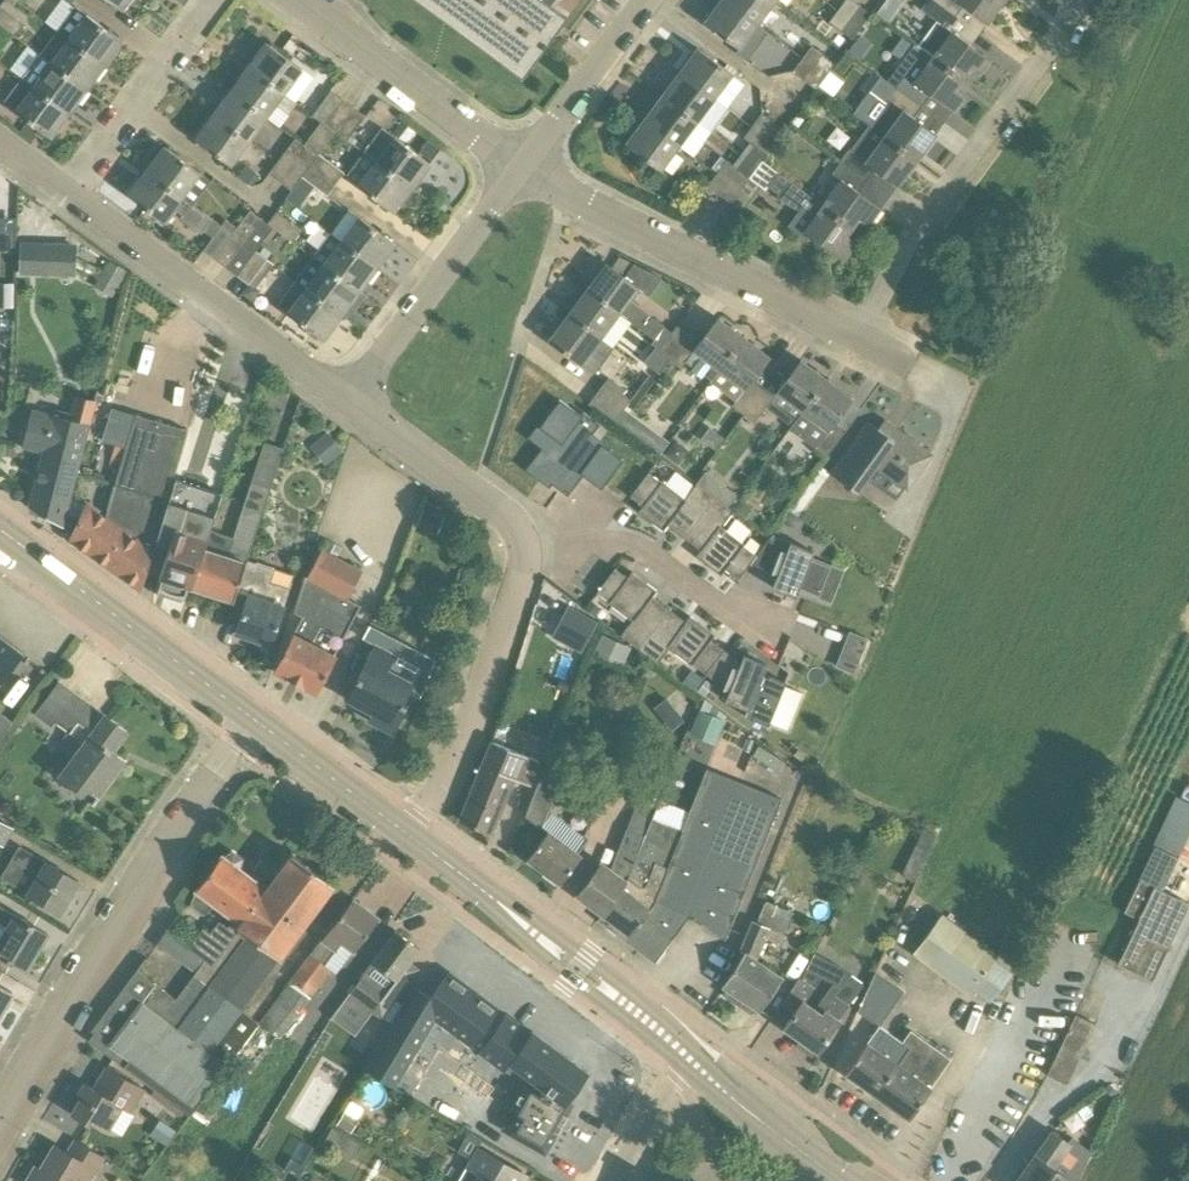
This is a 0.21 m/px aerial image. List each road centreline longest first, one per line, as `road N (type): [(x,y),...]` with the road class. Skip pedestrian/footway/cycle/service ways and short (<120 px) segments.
road 1 (residential): [(0,1114),(141,879),(255,720)]
road 2 (residential): [(852,344),(928,211),(1048,47),(1068,0)]
road 3 (residential): [(528,163),(577,201),(852,344)]
road 4 (secondary): [(685,1054),(409,836)]
road 5 (residential): [(347,400),(64,195)]
road 6 (secondary): [(255,720),(0,531)]
road 7 (residential): [(409,836),(455,766),(525,549)]
road 8 (residential): [(347,400),(528,163)]
road 9 (residential): [(525,549),(595,539),(630,545),(781,651)]
road 10 (residential): [(304,0),(528,163)]
road 11 (unclassified): [(64,195),(203,0)]
road 12 (residential): [(525,549),(509,517),(347,400)]
road 13 (secondary): [(845,1180),(685,1054)]
road 14 (unclassified): [(528,163),(649,0)]
road 15 (secondary): [(409,836),(255,720)]
road 16 (residential): [(685,1054),(613,1180)]

